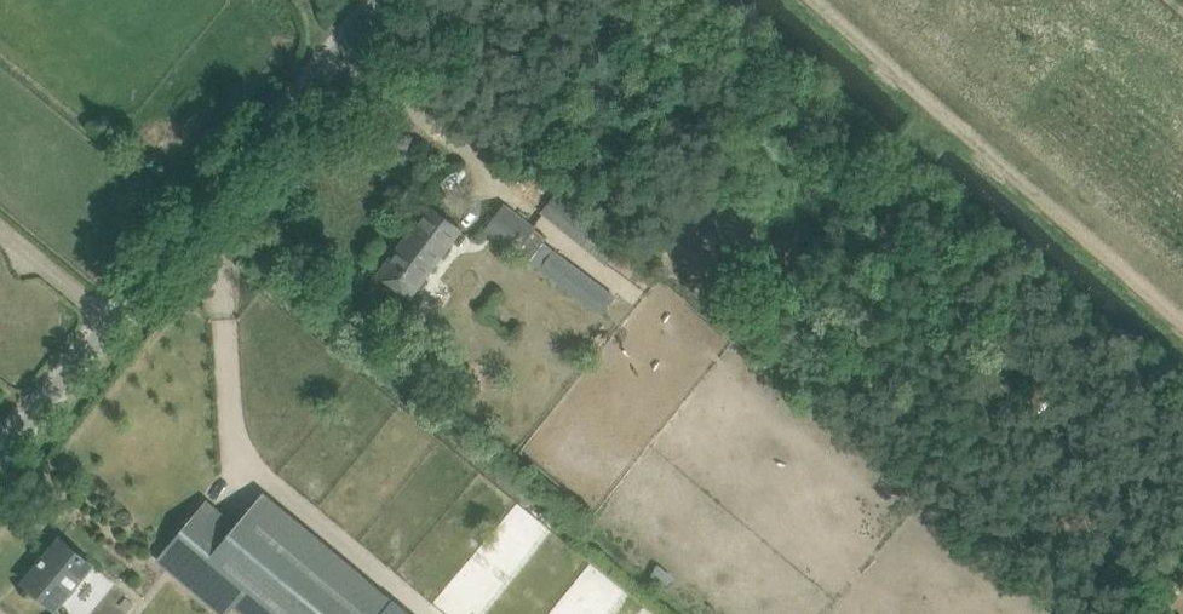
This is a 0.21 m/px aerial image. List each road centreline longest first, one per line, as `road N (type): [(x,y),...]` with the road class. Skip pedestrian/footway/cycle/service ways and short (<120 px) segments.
road 1 (unclassified): [(0,464),(380,0)]

